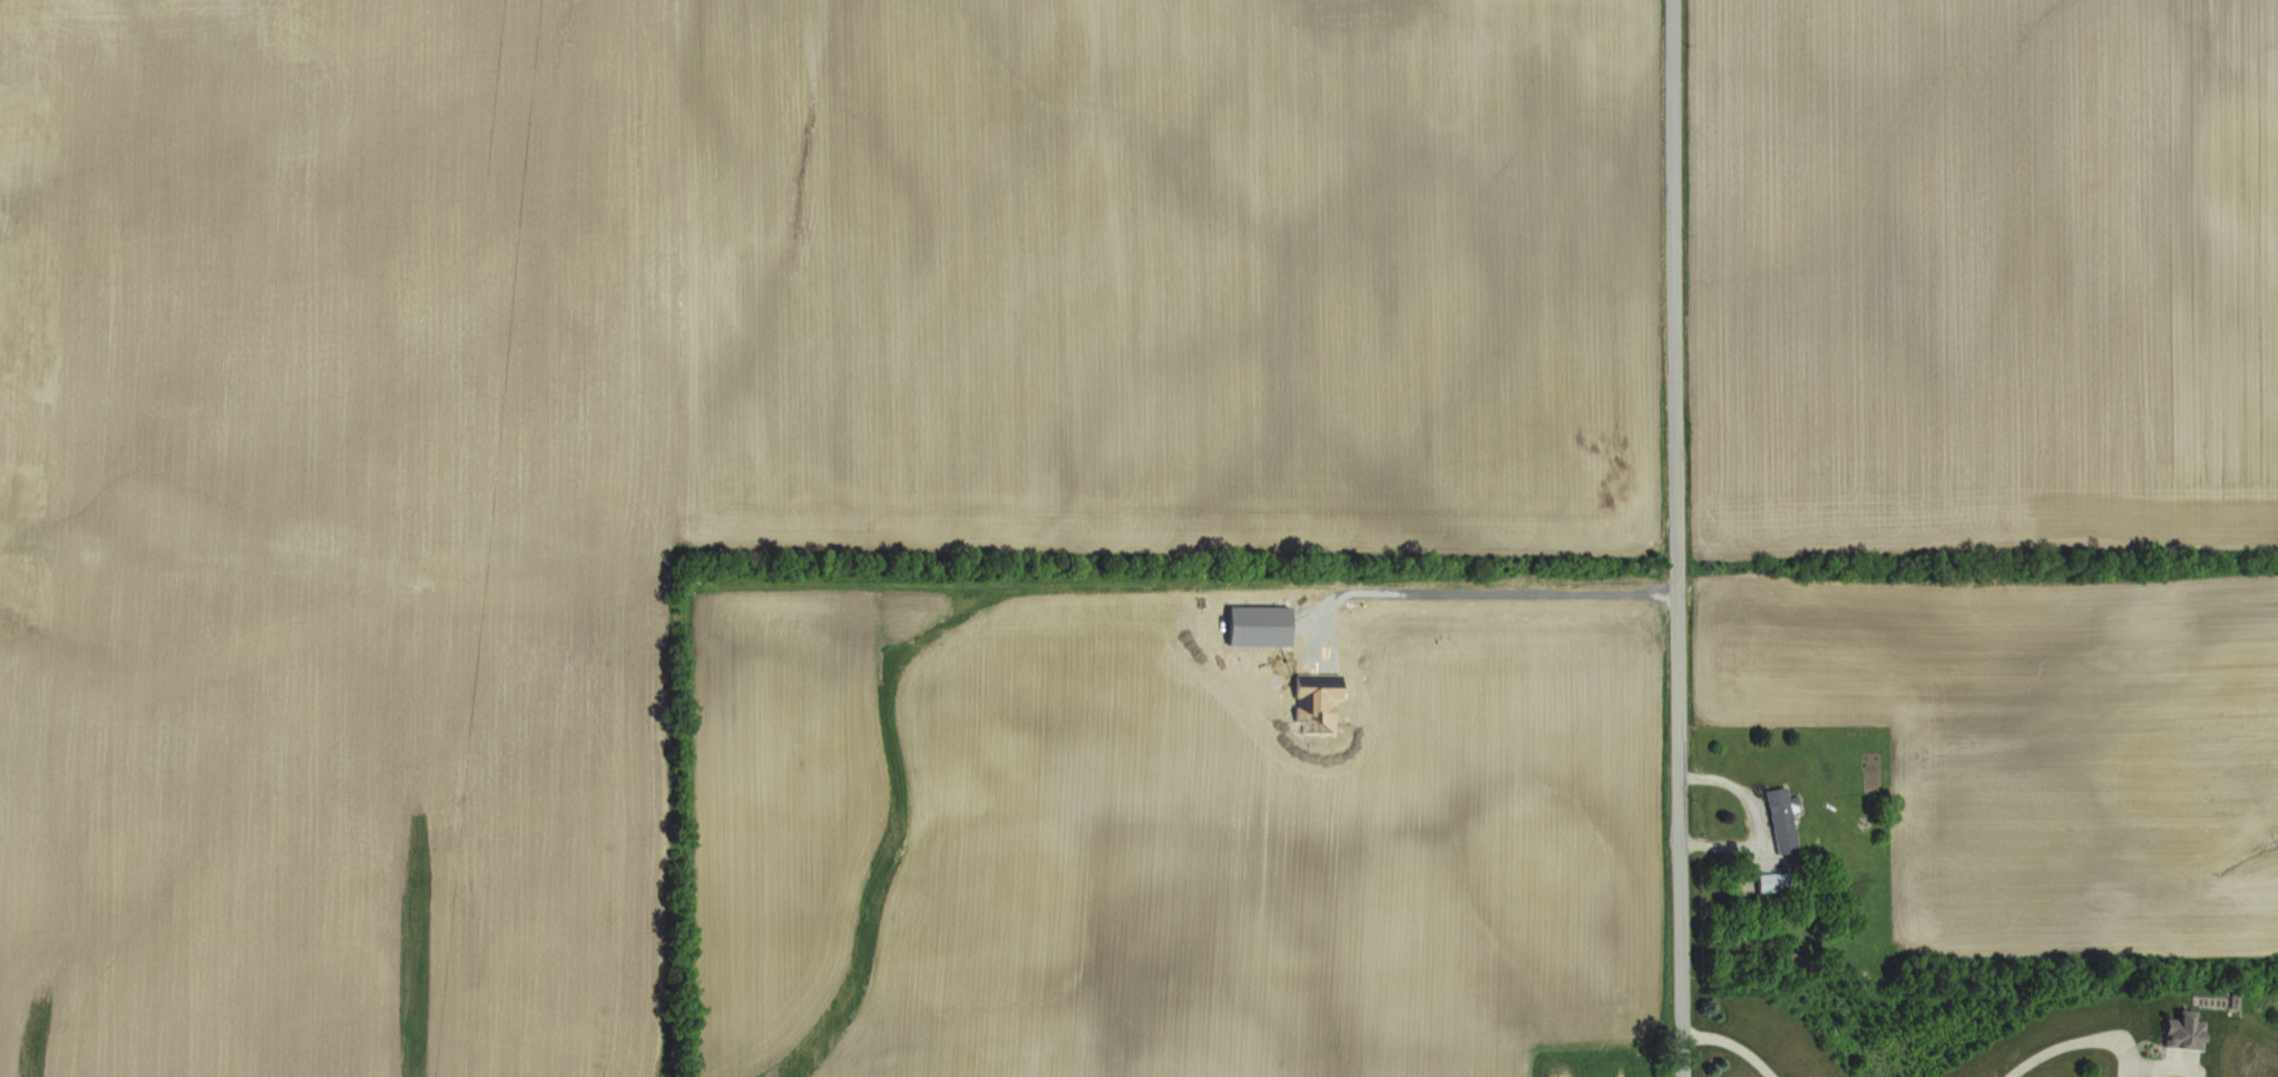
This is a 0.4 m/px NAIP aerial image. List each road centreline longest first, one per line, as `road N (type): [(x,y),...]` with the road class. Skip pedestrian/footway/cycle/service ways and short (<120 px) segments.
road 1 (residential): [(1681,1076),(1673,0)]

